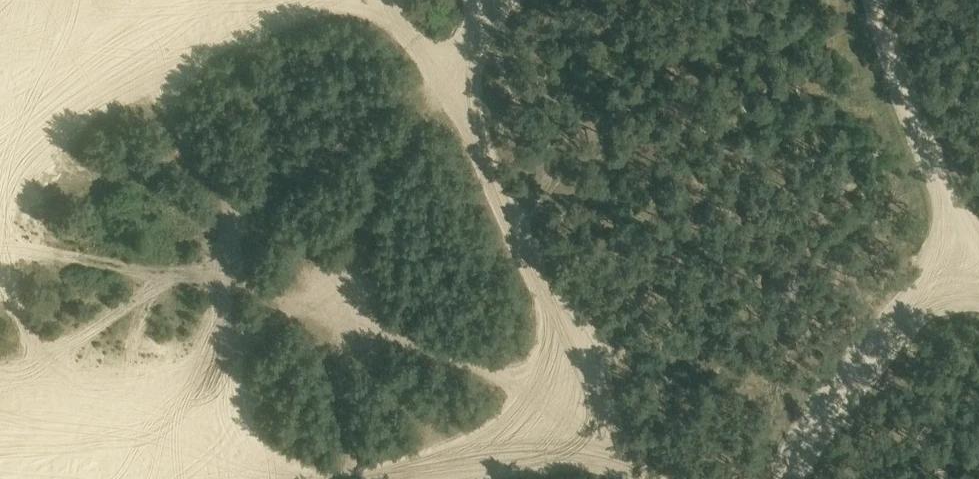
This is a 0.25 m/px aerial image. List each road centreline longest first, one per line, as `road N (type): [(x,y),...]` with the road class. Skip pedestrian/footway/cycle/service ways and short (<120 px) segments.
road 1 (track): [(787,478),(838,382),(975,243)]
road 2 (track): [(978,249),(888,73),(866,0)]

